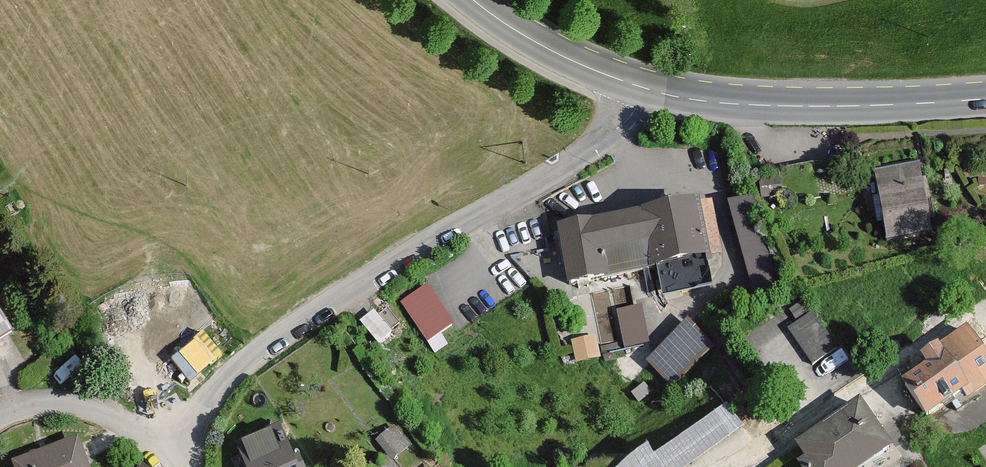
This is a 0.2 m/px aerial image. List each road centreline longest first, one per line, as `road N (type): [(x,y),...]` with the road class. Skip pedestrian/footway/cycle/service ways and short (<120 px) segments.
road 1 (residential): [(626,86),(606,136),(286,336),(204,402),(178,466)]
road 2 (secondary): [(985,104),(775,108),(626,86)]
road 3 (residential): [(177,466),(118,411),(52,404),(0,419)]
road 4 (secondary): [(626,86),(540,47),(473,0)]
road 5 (residential): [(848,394),(739,466)]

